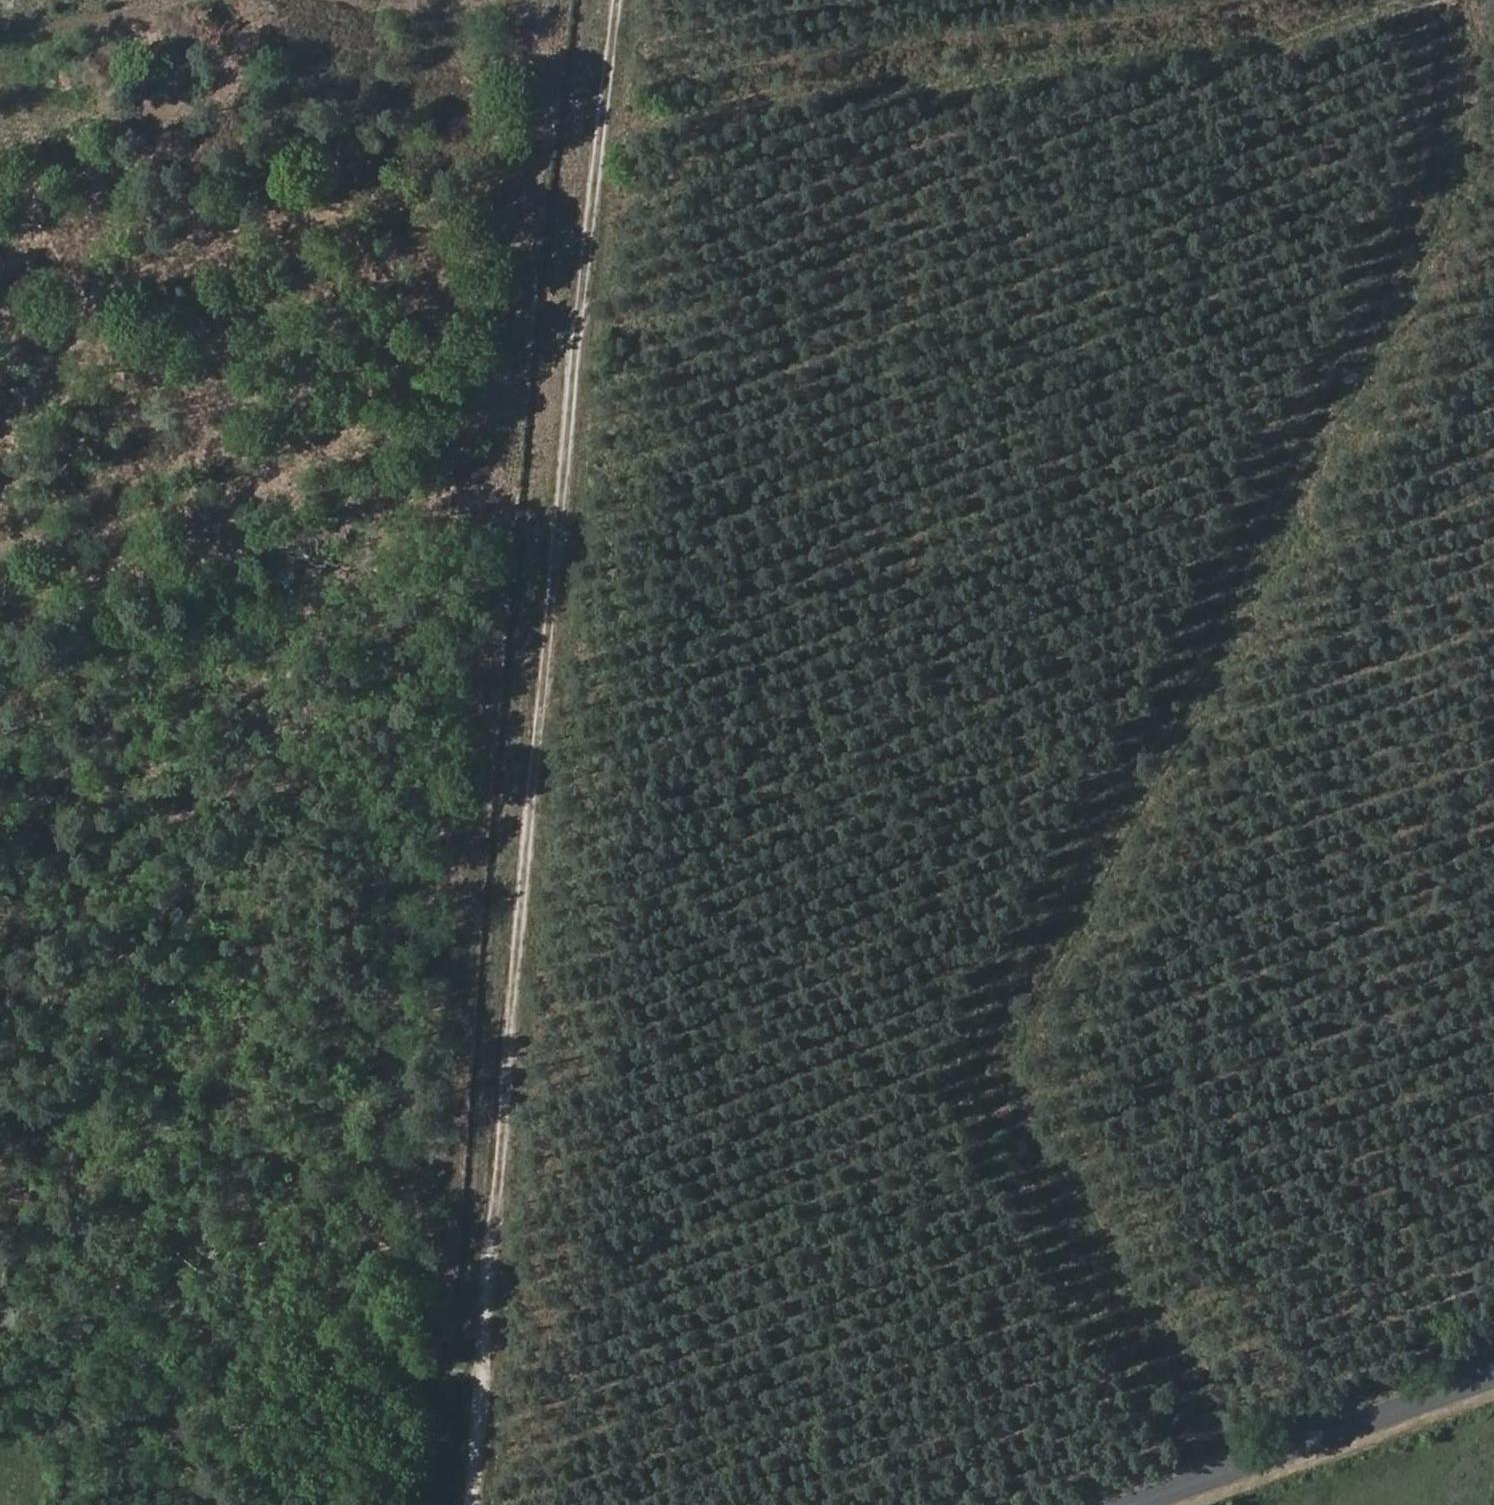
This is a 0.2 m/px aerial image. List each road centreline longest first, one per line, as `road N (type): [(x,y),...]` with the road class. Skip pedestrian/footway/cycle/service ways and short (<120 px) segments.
road 1 (track): [(471,1504),(584,251),(620,0)]
road 2 (tertiary): [(1169,1504),(1493,1391)]

